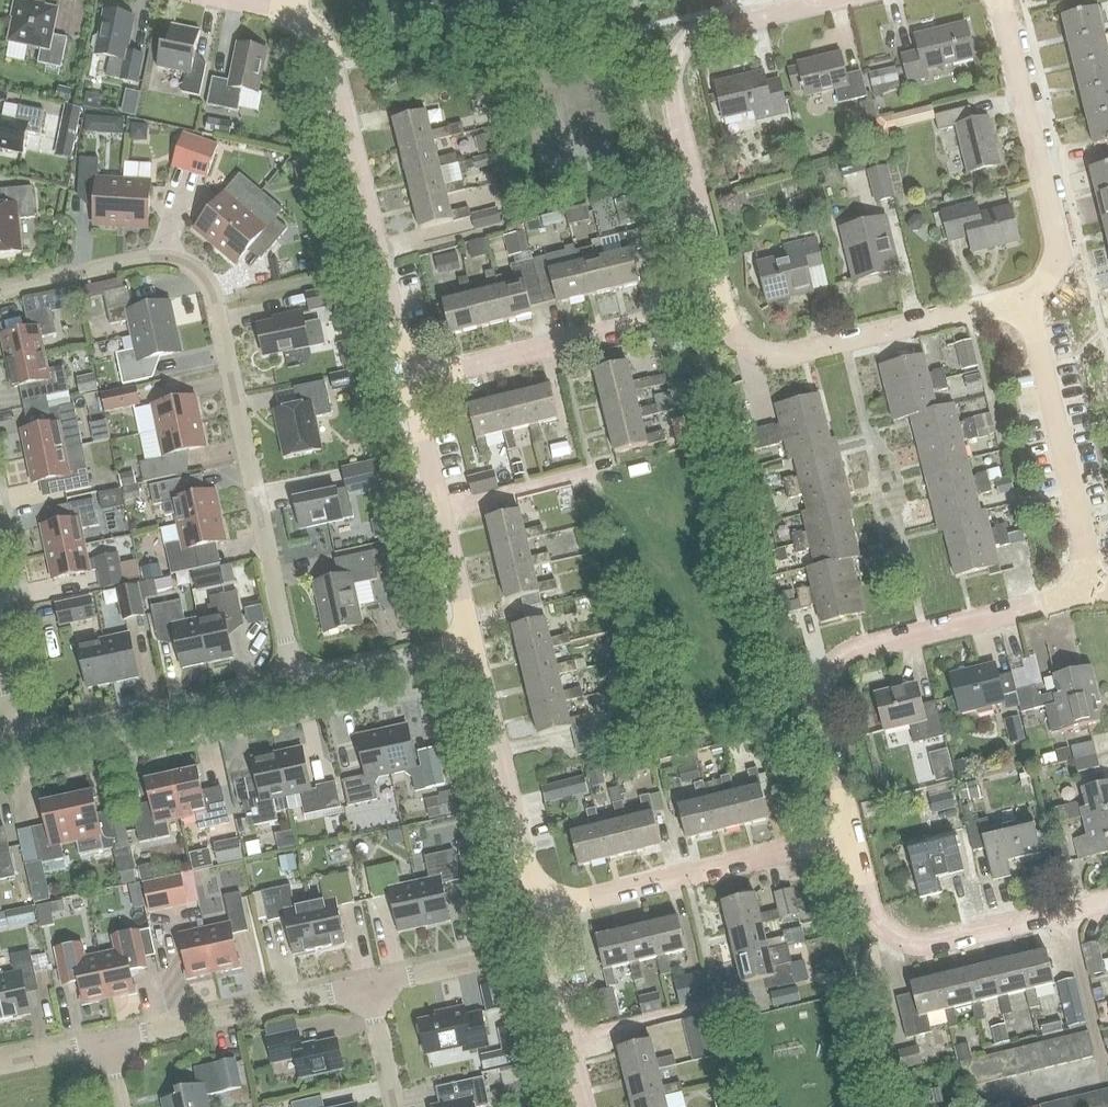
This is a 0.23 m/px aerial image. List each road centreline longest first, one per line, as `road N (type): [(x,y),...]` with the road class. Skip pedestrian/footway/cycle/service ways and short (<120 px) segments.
road 1 (residential): [(295,683),(208,284),(178,258),(153,256),(0,290)]
road 2 (residential): [(851,832),(819,697),(834,665),(860,648),(1072,597),(1099,578)]
road 3 (residential): [(721,307),(674,67),(682,46),(708,30),(832,0)]
road 4 (residential): [(409,382),(331,58),(292,12)]
road 5 (residential): [(851,832),(868,910),(901,945),(929,947),(1107,902)]
road 6 (residential): [(721,307),(733,335),(756,351),(782,356),(1023,300)]
road 7 (residential): [(539,914),(851,832)]
road 8 (residential): [(409,382),(721,307)]
road 9 (residential): [(1023,300),(1056,265),(1057,238),(998,0)]
road 10 (residential): [(1099,578),(1023,300)]
road 11 (residential): [(16,740),(295,683)]
road 12 (residential): [(539,914),(473,648)]
road 13 (residential): [(473,648),(409,382)]
road 14 (residential): [(109,1041),(370,985)]
road 15 (residential): [(583,1106),(539,914)]
road 16 (residential): [(295,683),(473,648)]
road 17 (residential): [(370,985),(501,957)]
road 18 (residential): [(395,1106),(370,985)]

